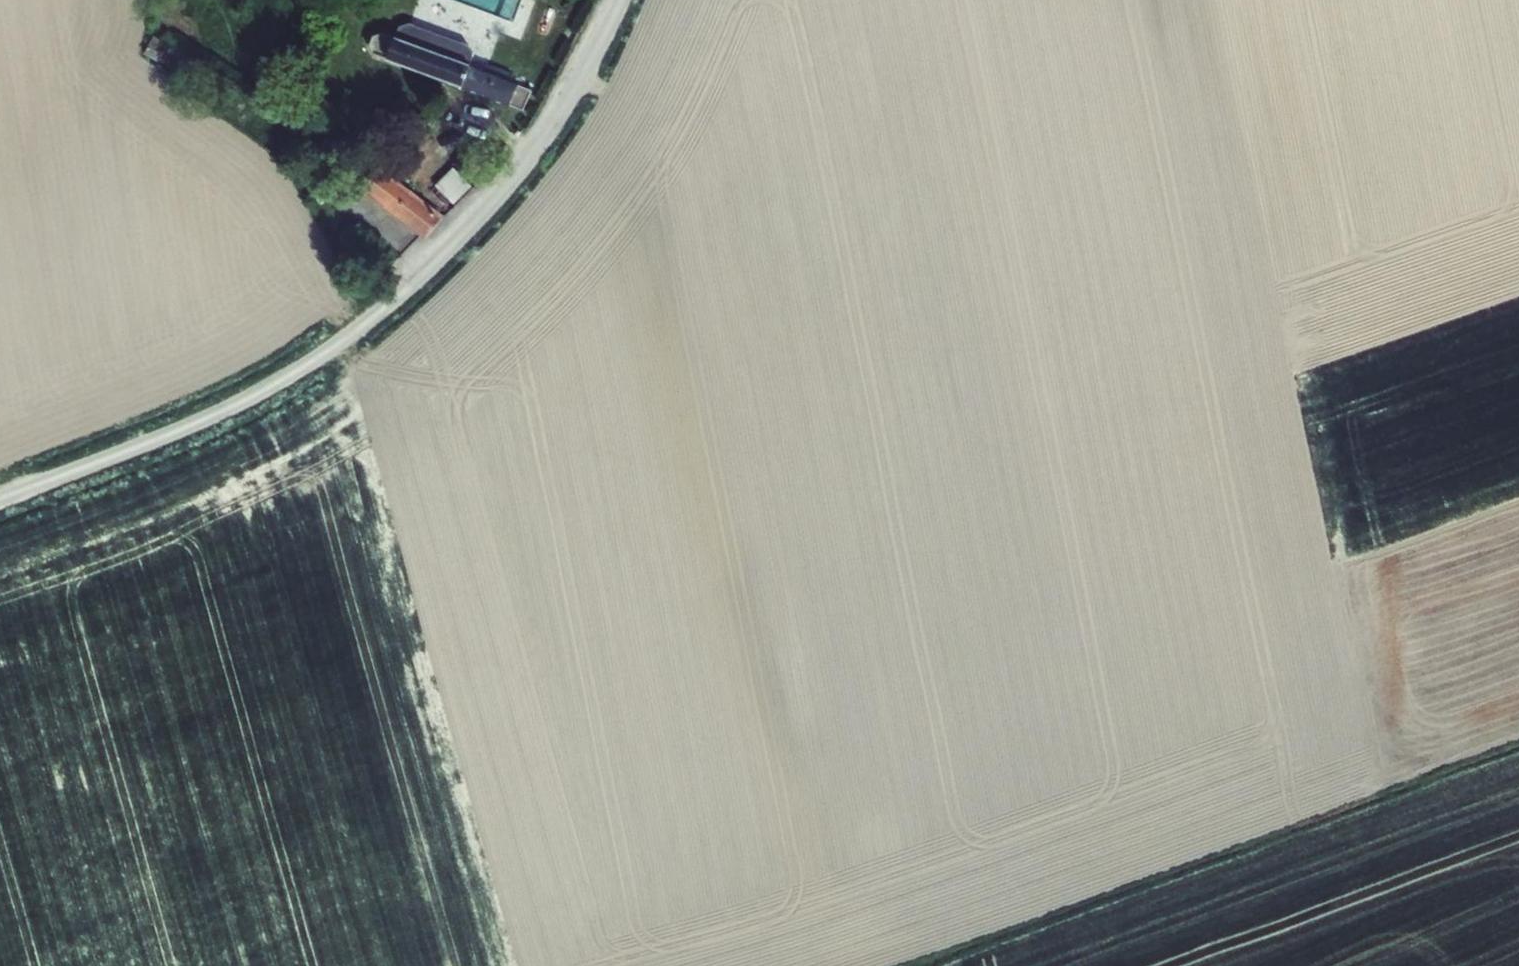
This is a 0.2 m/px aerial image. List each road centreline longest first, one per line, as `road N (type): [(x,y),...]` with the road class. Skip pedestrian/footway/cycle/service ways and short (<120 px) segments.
road 1 (residential): [(274,389),(461,239),(577,87),(613,0)]
road 2 (unclassified): [(0,491),(274,389)]

